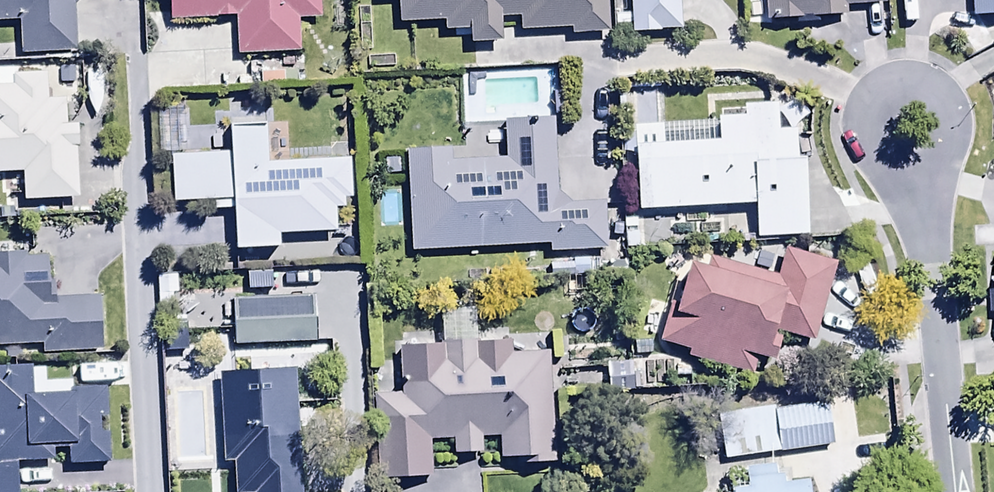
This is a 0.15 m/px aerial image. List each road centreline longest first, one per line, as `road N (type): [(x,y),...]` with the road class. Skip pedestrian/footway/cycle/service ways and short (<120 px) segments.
road 1 (residential): [(910,114),(954,491)]

